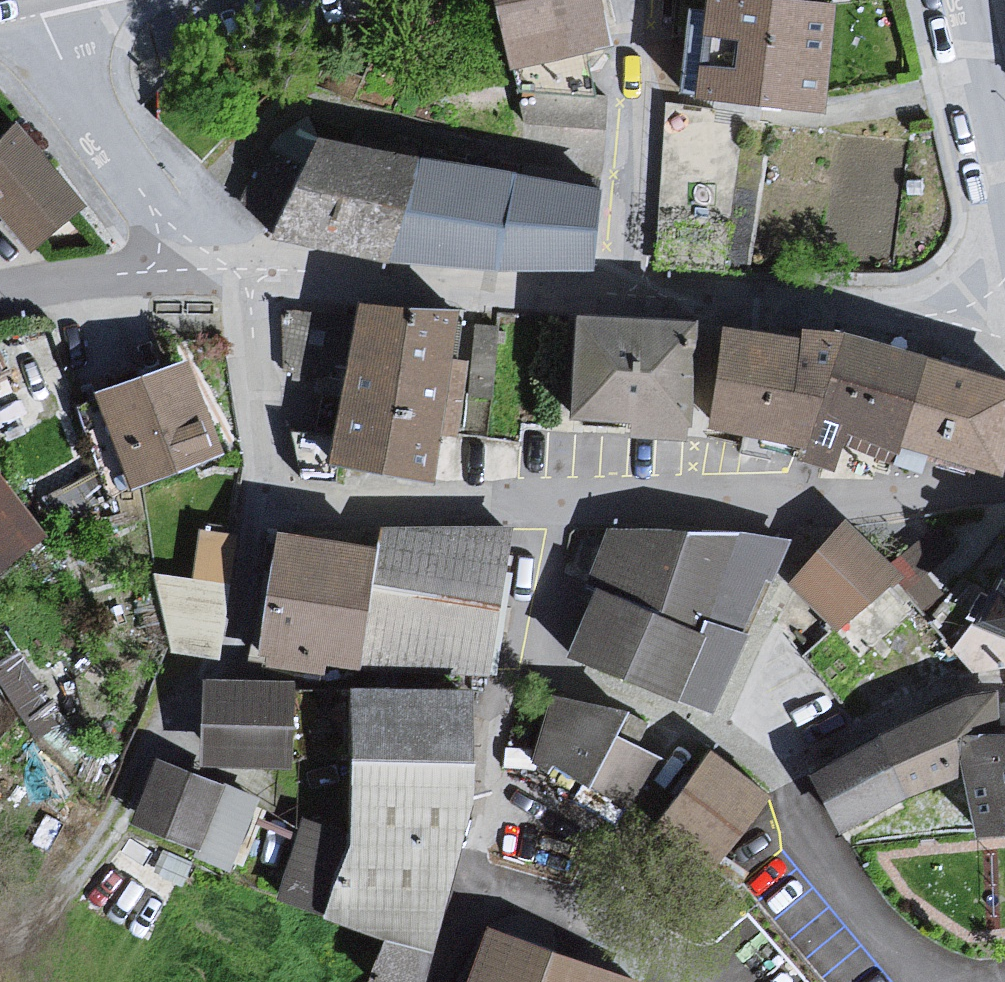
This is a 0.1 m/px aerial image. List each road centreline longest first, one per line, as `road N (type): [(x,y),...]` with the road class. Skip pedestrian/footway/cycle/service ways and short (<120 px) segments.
road 1 (residential): [(1004,483),(807,500),(301,499),(277,488),(256,453),(250,269)]
road 2 (residential): [(644,294),(250,269)]
road 3 (residential): [(1004,312),(939,315),(644,294)]
road 4 (residential): [(929,981),(834,869),(781,782),(712,731)]
road 5 (unclassified): [(39,0),(76,97),(157,218),(180,269)]
road 6 (residential): [(634,0),(648,136),(644,294)]
road 7 (residential): [(180,269),(0,294)]
road 8 (residential): [(1004,176),(959,0)]

